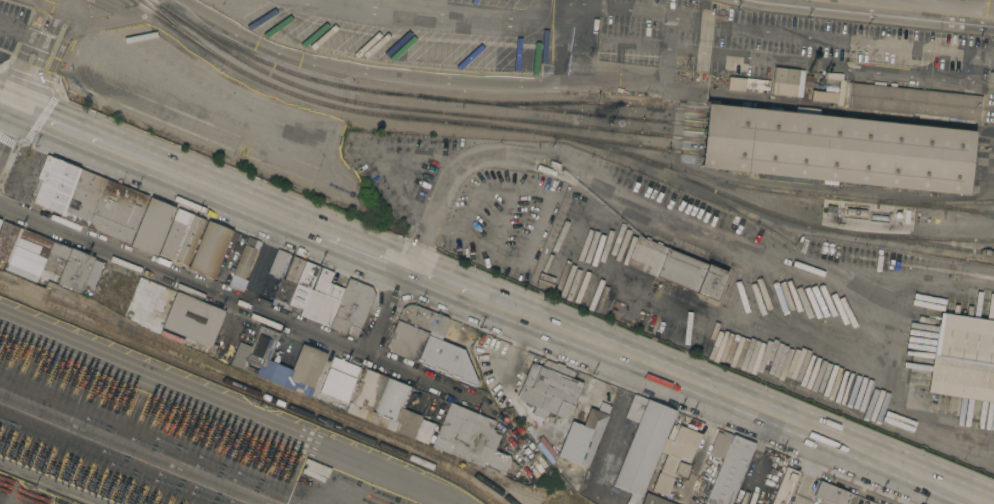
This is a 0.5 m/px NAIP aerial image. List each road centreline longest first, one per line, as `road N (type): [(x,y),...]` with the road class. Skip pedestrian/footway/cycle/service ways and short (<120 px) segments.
road 1 (residential): [(0,205),(499,410)]
road 2 (primary): [(405,265),(776,419)]
road 3 (primary): [(776,419),(982,503)]
road 4 (primary): [(208,185),(405,265)]
road 5 (primary): [(16,106),(208,185)]

